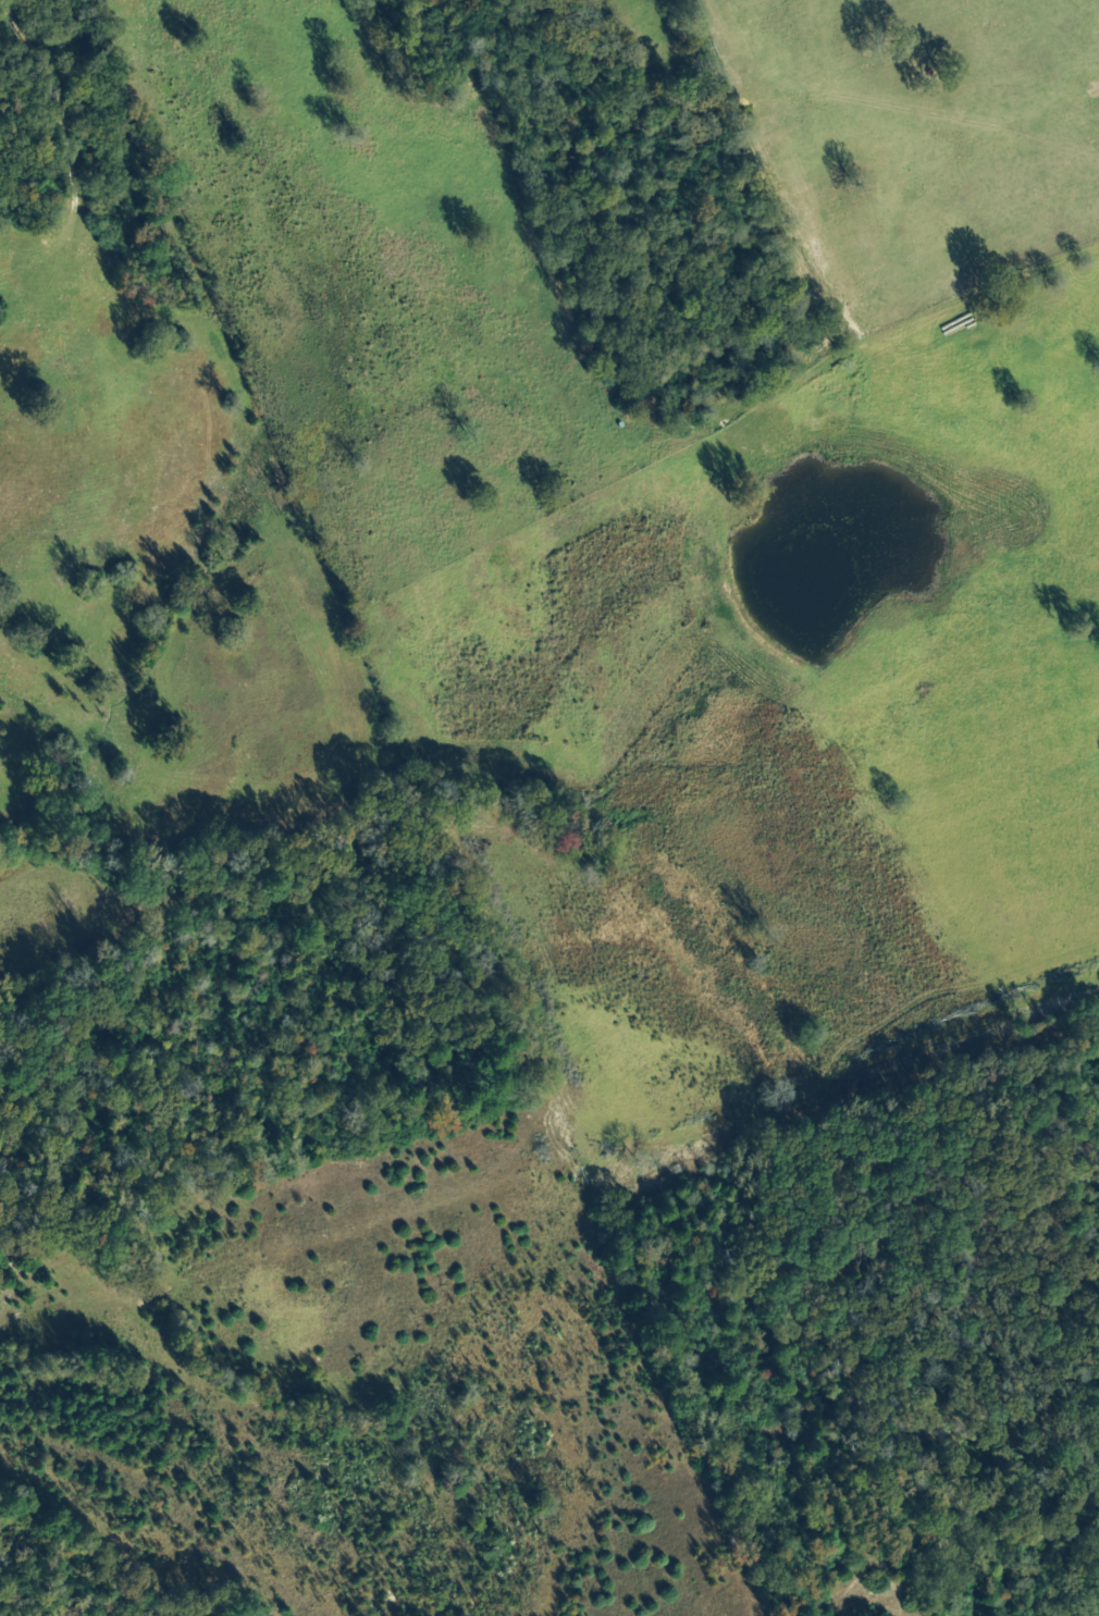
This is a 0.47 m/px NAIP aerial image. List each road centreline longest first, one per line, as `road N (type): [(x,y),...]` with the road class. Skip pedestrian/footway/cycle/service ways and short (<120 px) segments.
road 1 (track): [(1098,212),(937,126),(888,55),(880,0)]

